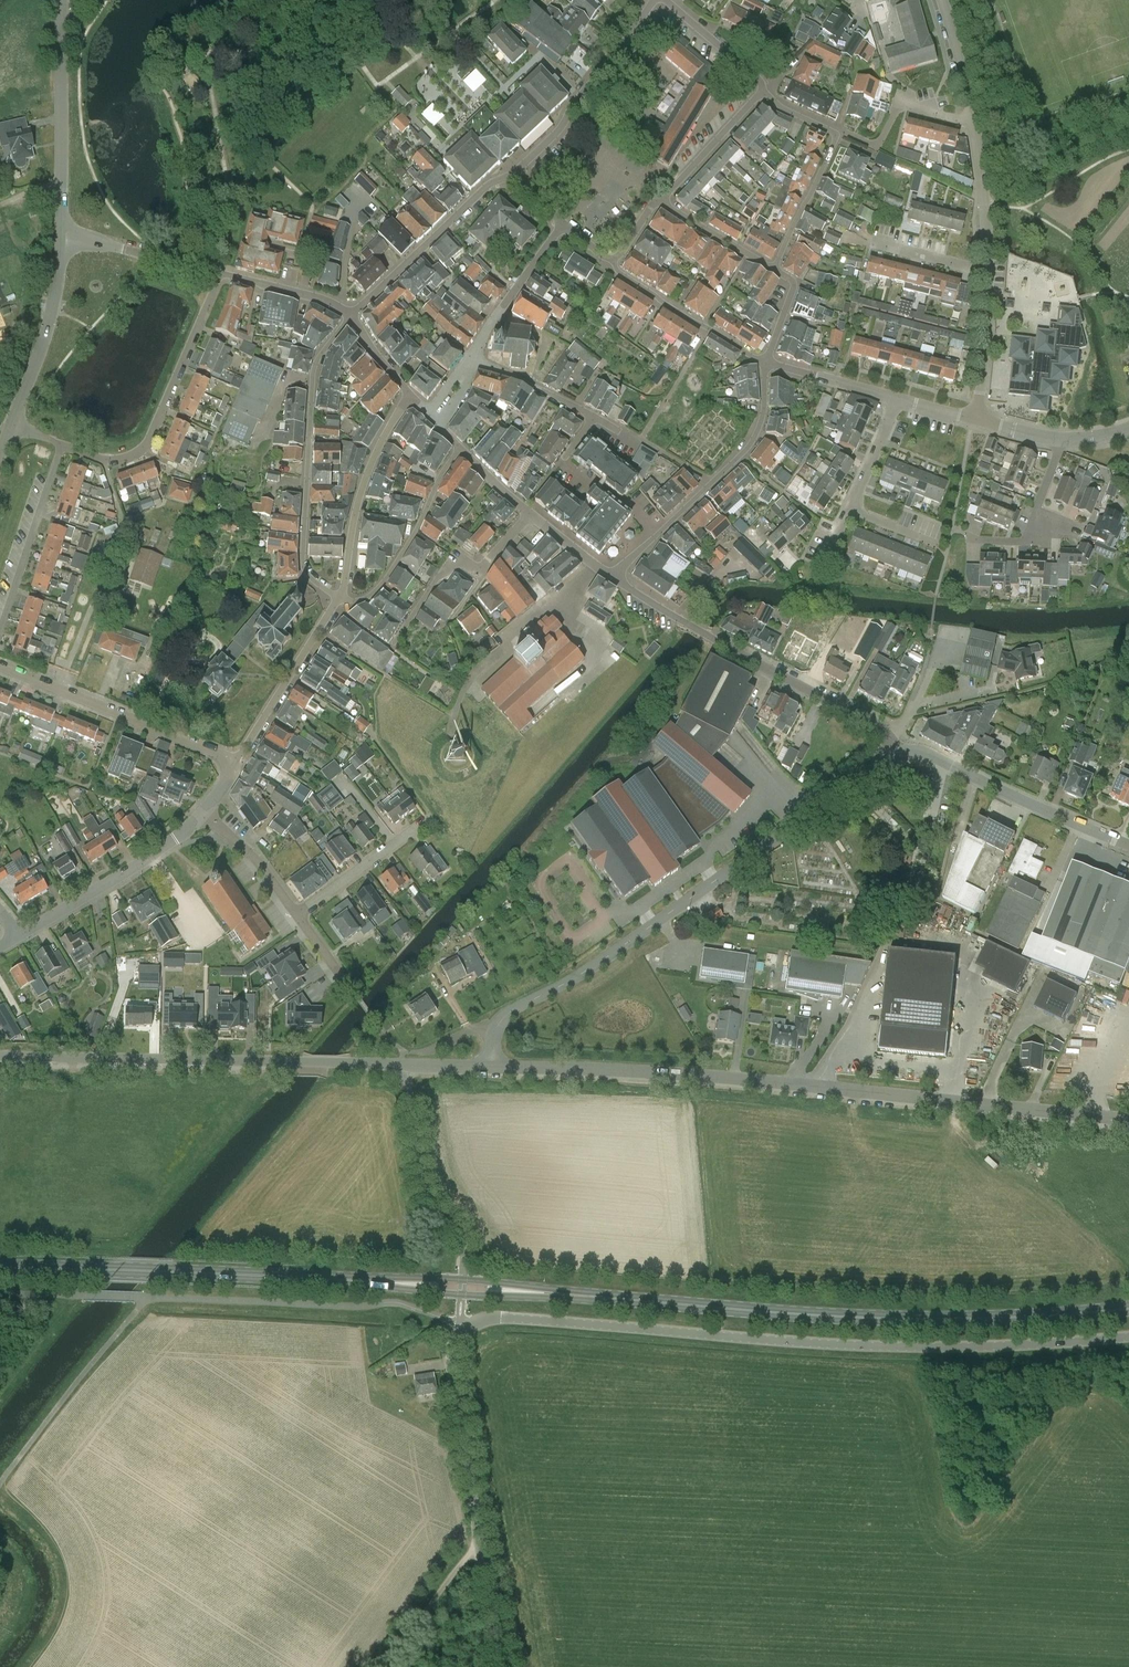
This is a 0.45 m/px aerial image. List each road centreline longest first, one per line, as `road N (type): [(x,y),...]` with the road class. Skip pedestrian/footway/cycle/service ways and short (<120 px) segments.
road 1 (tertiary): [(461,1329),(504,1317),(899,1349),(1128,1341)]
road 2 (residential): [(491,1066),(810,1085),(1128,1120)]
road 3 (primary): [(597,1297),(914,1320),(1128,1310)]
road 4 (residential): [(495,1029),(896,754)]
road 5 (primary): [(348,1279),(0,1268)]
road 6 (tertiary): [(503,1666),(453,1375),(461,1329)]
road 7 (residential): [(333,1063),(0,1058)]
road 8 (residential): [(888,738),(615,579)]
road 9 (residential): [(350,315),(313,375),(303,545),(304,571),(338,599)]
road 10 (residential): [(220,274),(144,449),(113,461),(61,446)]
road 11 (residential): [(615,579),(753,441),(766,362)]
road 12 (residential): [(896,754),(925,752),(1128,846)]
road 13 (residential): [(230,762),(0,666)]
road 14 (track): [(0,1484),(145,1298)]
road 15 (residential): [(61,235),(61,0)]
road 16 (residential): [(775,270),(837,136),(762,92)]
road 17 (unclassified): [(464,1281),(461,1235),(427,1193),(402,1064)]
road 18 (residential): [(515,176),(559,131),(654,0)]
road 19 (residential): [(21,936),(203,813)]
road 20 (track): [(0,1487),(52,1533),(66,1575),(63,1616),(24,1666)]
road 21 (residential): [(350,315),(490,185),(515,176)]
road 22 (residential): [(338,599),(367,473),(410,398)]
road 23 (residential): [(11,428),(47,332),(61,235)]
road 24 (residential): [(0,633),(61,446)]
road 25 (residential): [(230,762),(338,599)]
road 26 (residential): [(766,362),(622,275),(613,258)]
road 27 (residential): [(298,916),(431,816)]
road 28 (track): [(482,1534),(384,1666)]
road 29 (residential): [(220,274),(61,235)]
road 30 (residential): [(474,359),(564,224)]
road 31 (residential): [(973,419),(988,270)]
road 32 (residential): [(659,200),(762,92)]
road 33 (residential): [(988,270),(975,123)]
road 34 (residential): [(298,916),(262,866),(203,813)]
road 35 (residential): [(350,315),(319,299),(220,274)]
road 36 (residential): [(659,200),(775,270)]
road 37 (residential): [(896,399),(766,362)]
road 38 (primary): [(463,1295),(597,1297)]
road 39 (primary): [(597,1297),(464,1281)]
road 40 (residential): [(474,359),(594,418)]
road 41 (residential): [(762,92),(665,0)]
road 42 (track): [(959,1104),(961,1126),(994,1162),(1043,1194)]
road 43 (residential): [(975,123),(943,0)]
road 44 (residential): [(530,514),(440,428)]
road 45 (residential): [(849,510),(896,399)]

